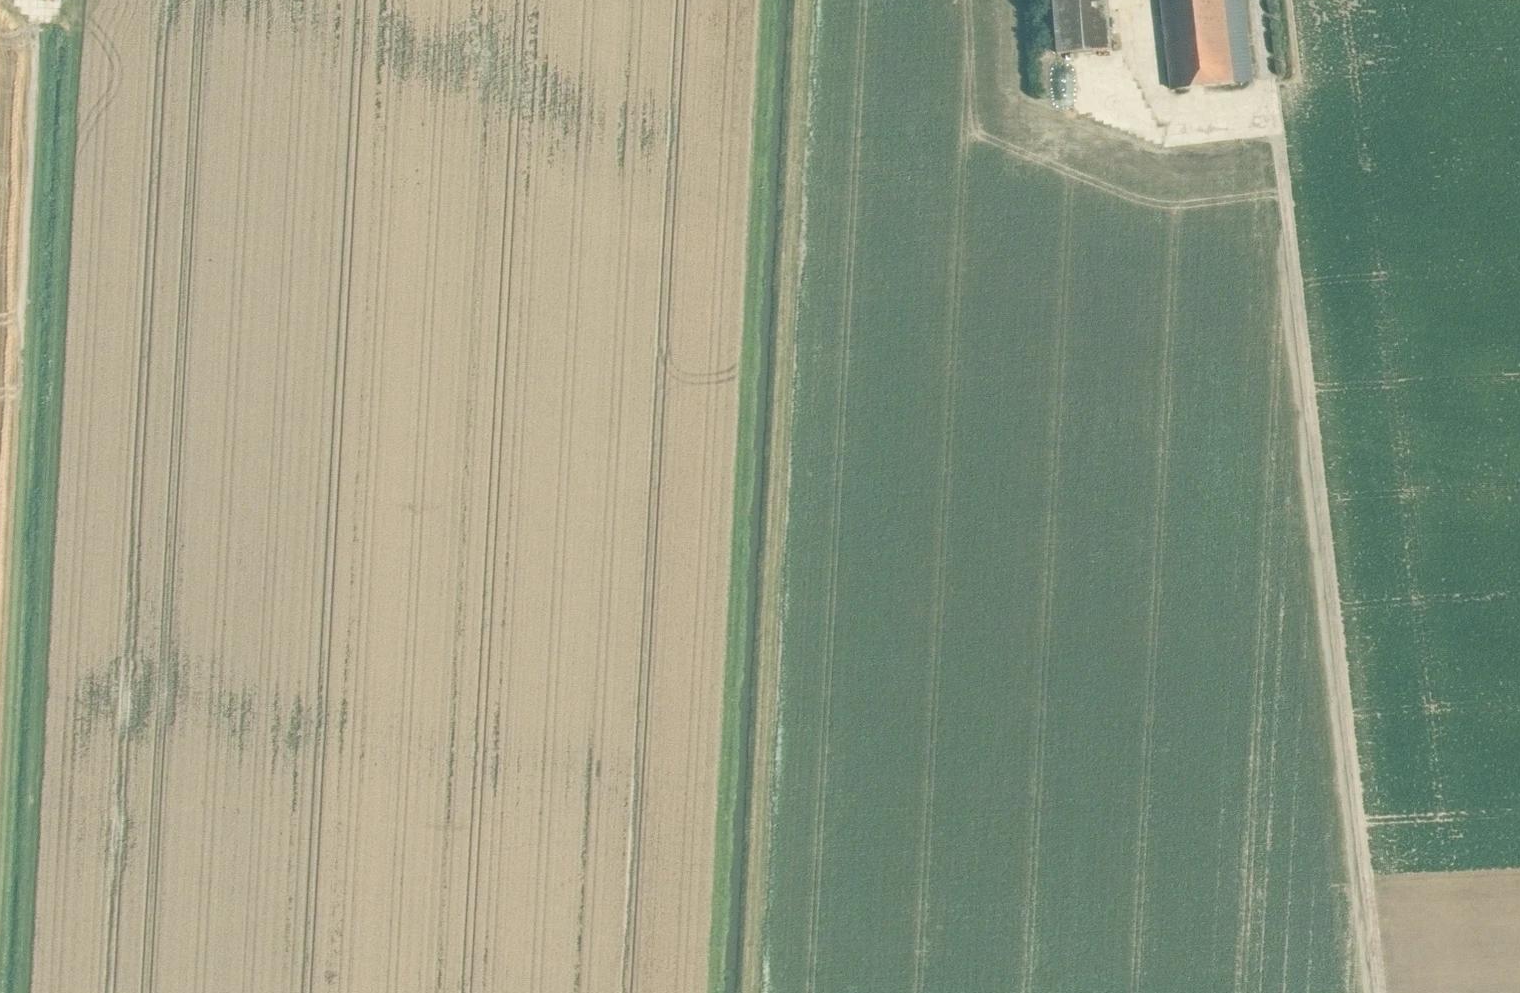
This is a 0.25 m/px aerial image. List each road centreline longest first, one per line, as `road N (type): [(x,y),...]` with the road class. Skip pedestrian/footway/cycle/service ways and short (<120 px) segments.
road 1 (track): [(1265,108),(1279,148),(1378,992)]

